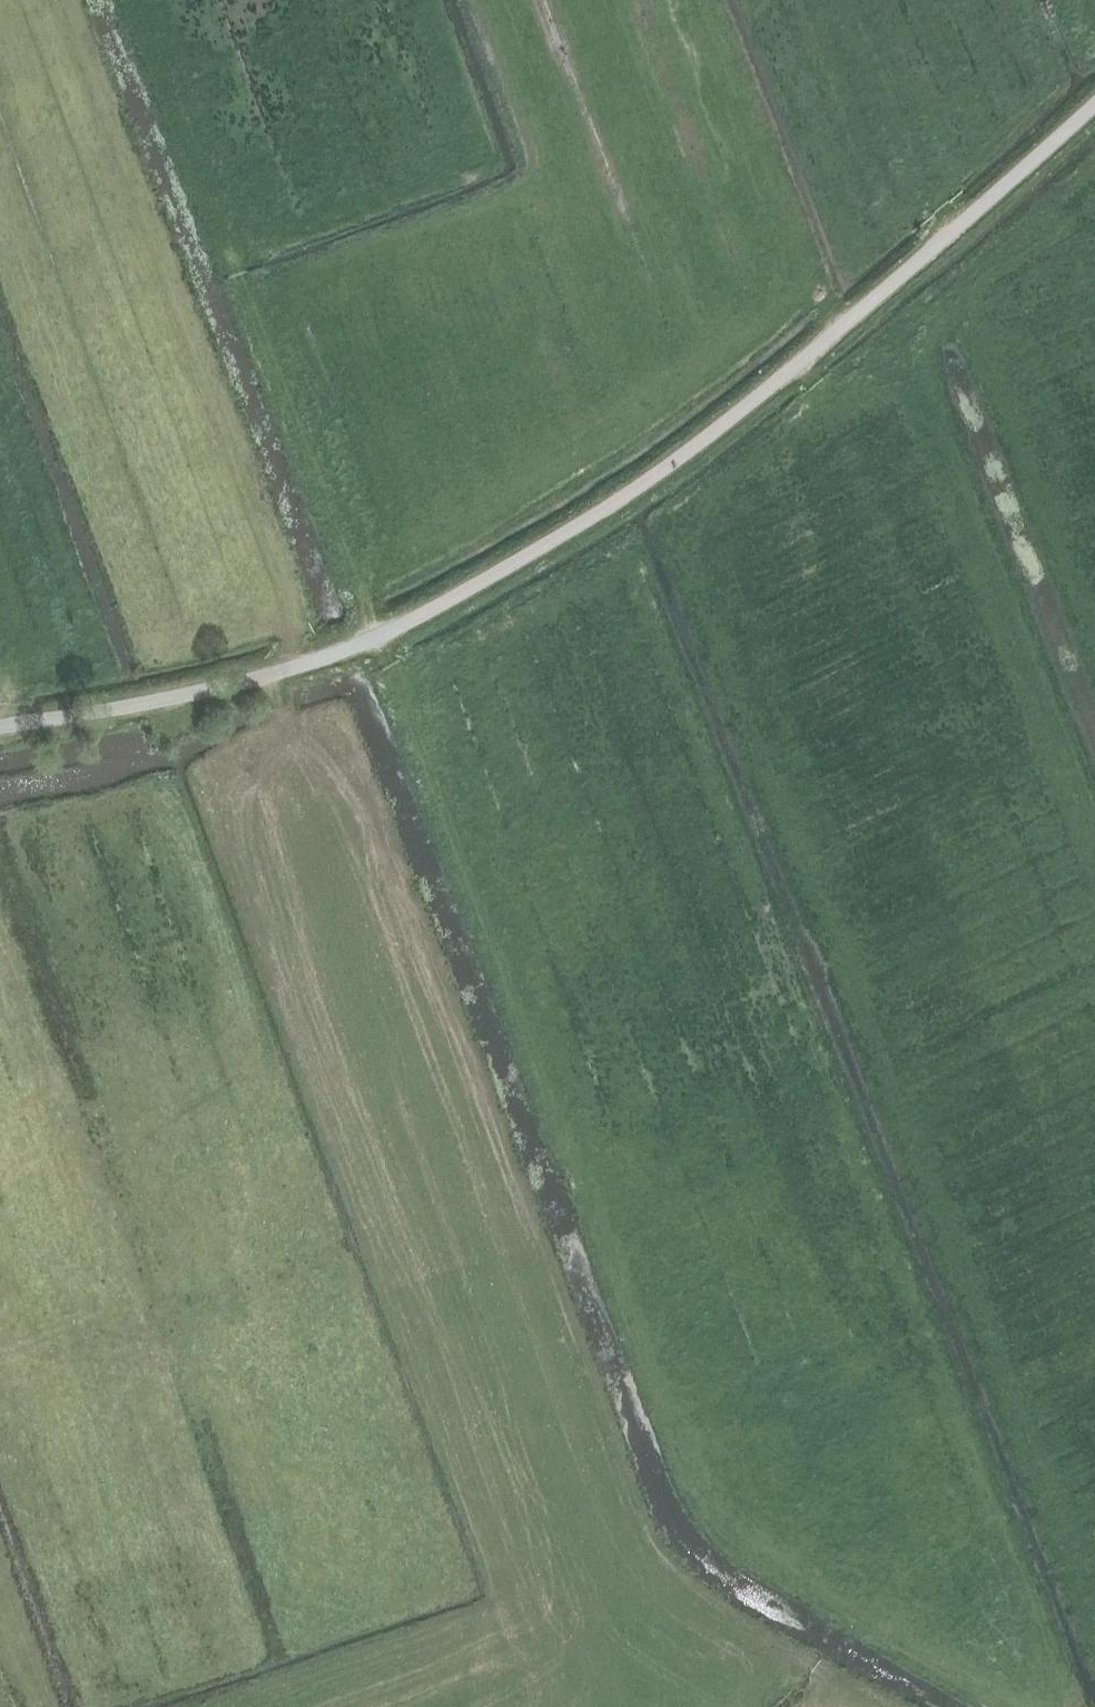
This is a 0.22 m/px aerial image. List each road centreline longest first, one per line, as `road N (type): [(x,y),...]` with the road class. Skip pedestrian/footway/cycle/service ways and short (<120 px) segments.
road 1 (unclassified): [(0,725),(255,679),(408,623),(666,467),(801,362),(1094,102)]

